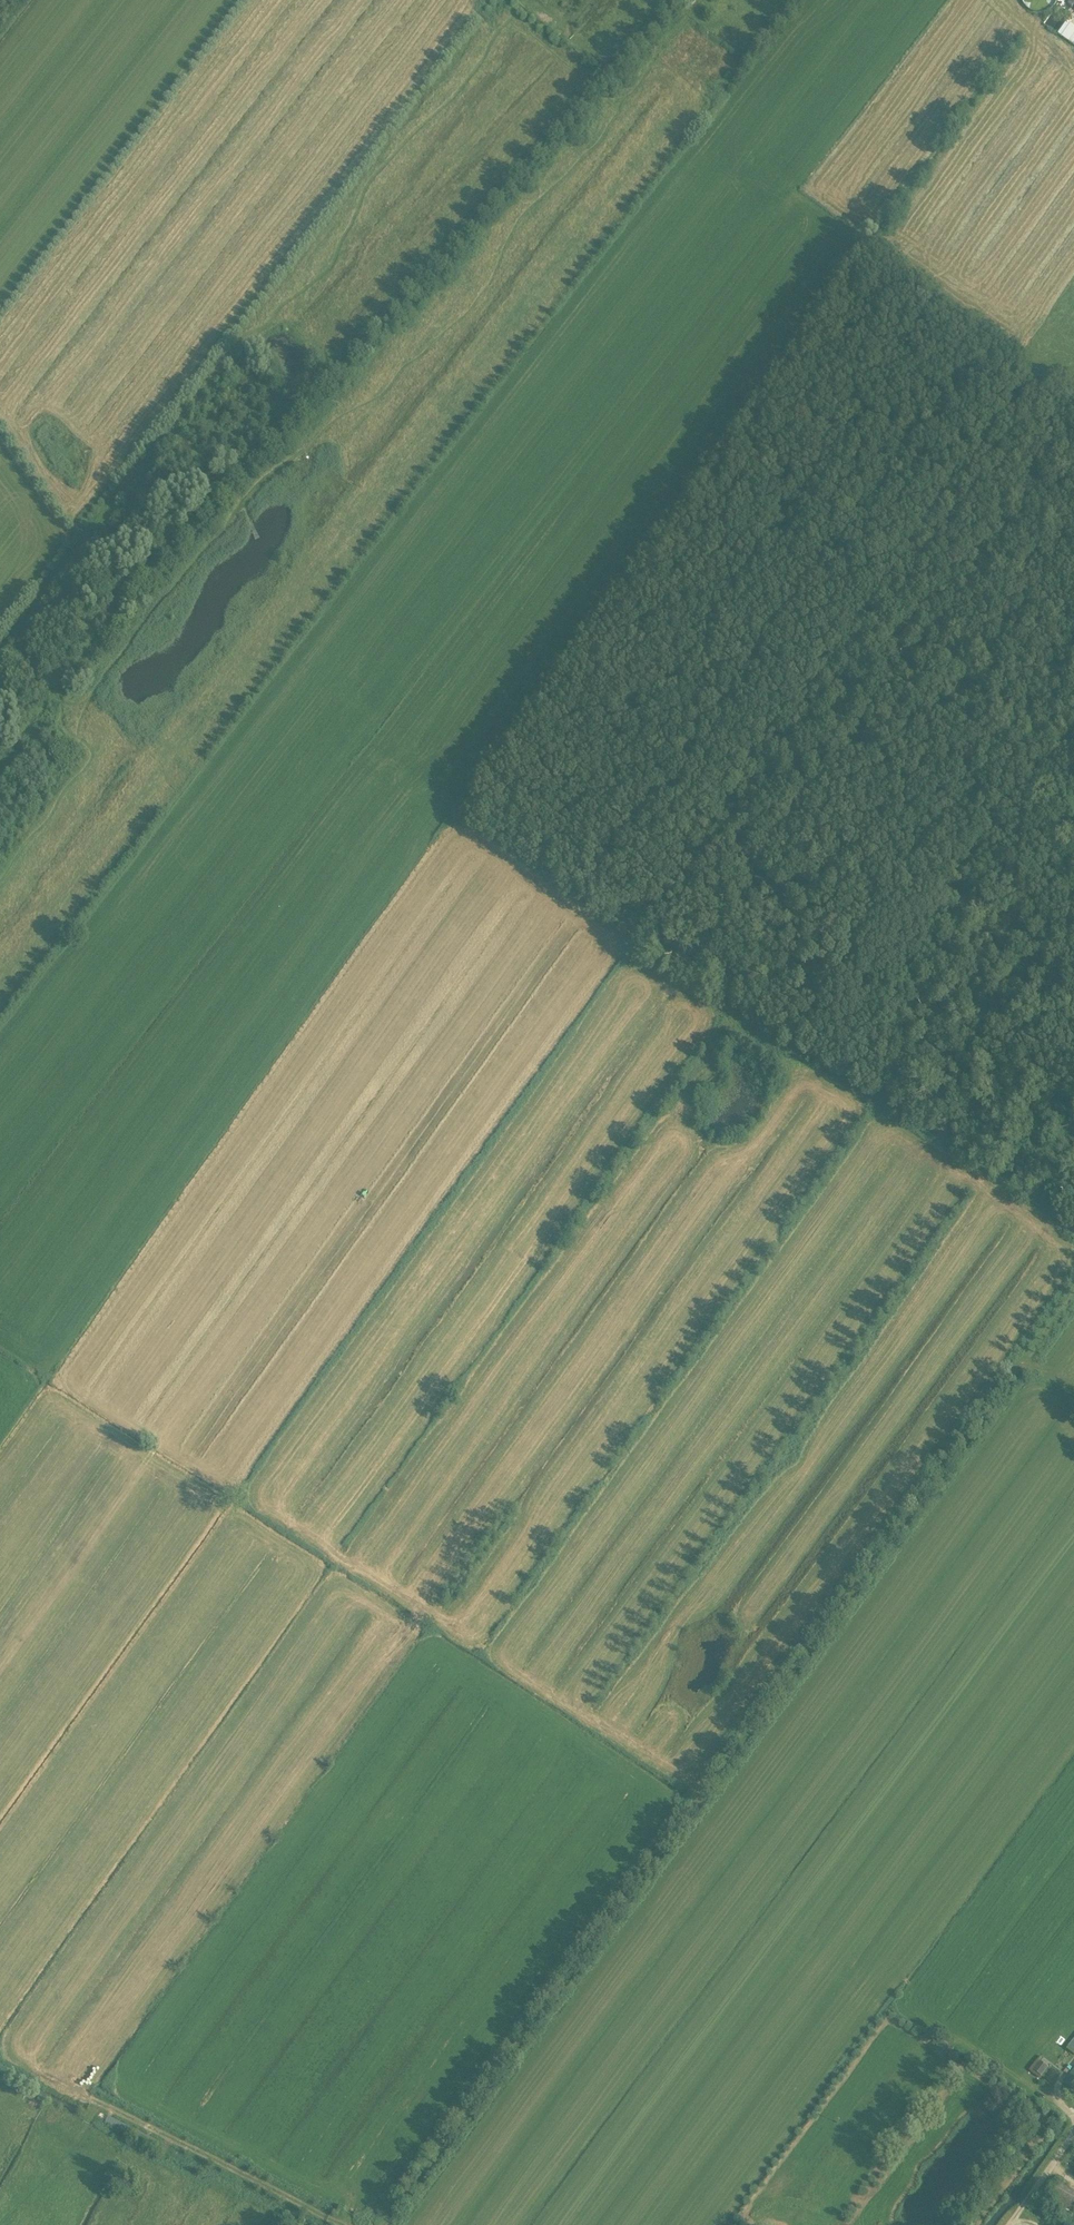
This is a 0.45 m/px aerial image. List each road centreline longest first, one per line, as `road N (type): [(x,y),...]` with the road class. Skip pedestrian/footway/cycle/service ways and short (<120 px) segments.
road 1 (track): [(385,2224),(1073,1289)]

